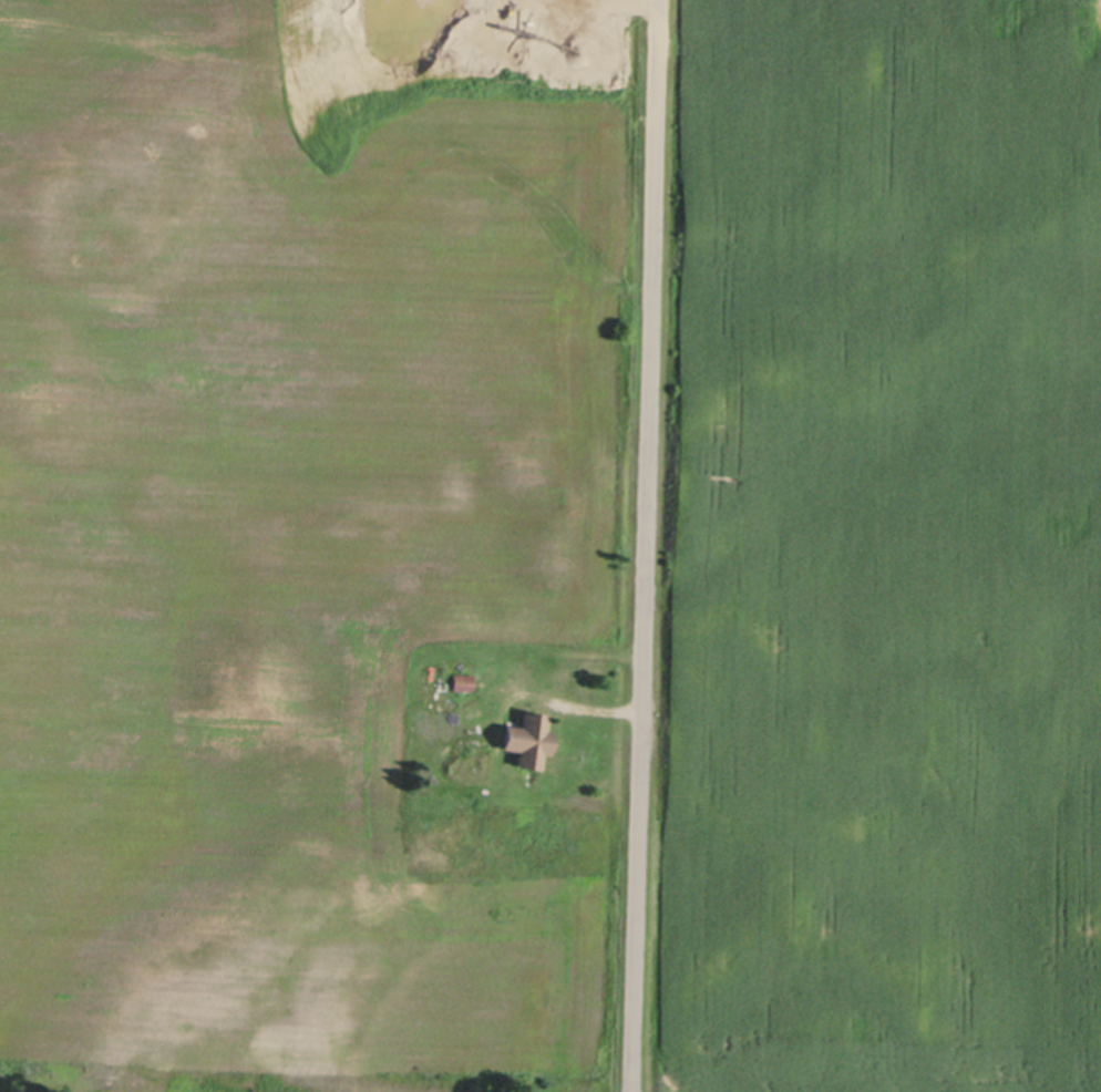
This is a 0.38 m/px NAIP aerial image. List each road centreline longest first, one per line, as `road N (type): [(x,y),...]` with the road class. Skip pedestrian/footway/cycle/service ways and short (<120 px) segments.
road 1 (residential): [(631,1091),(661,0)]

